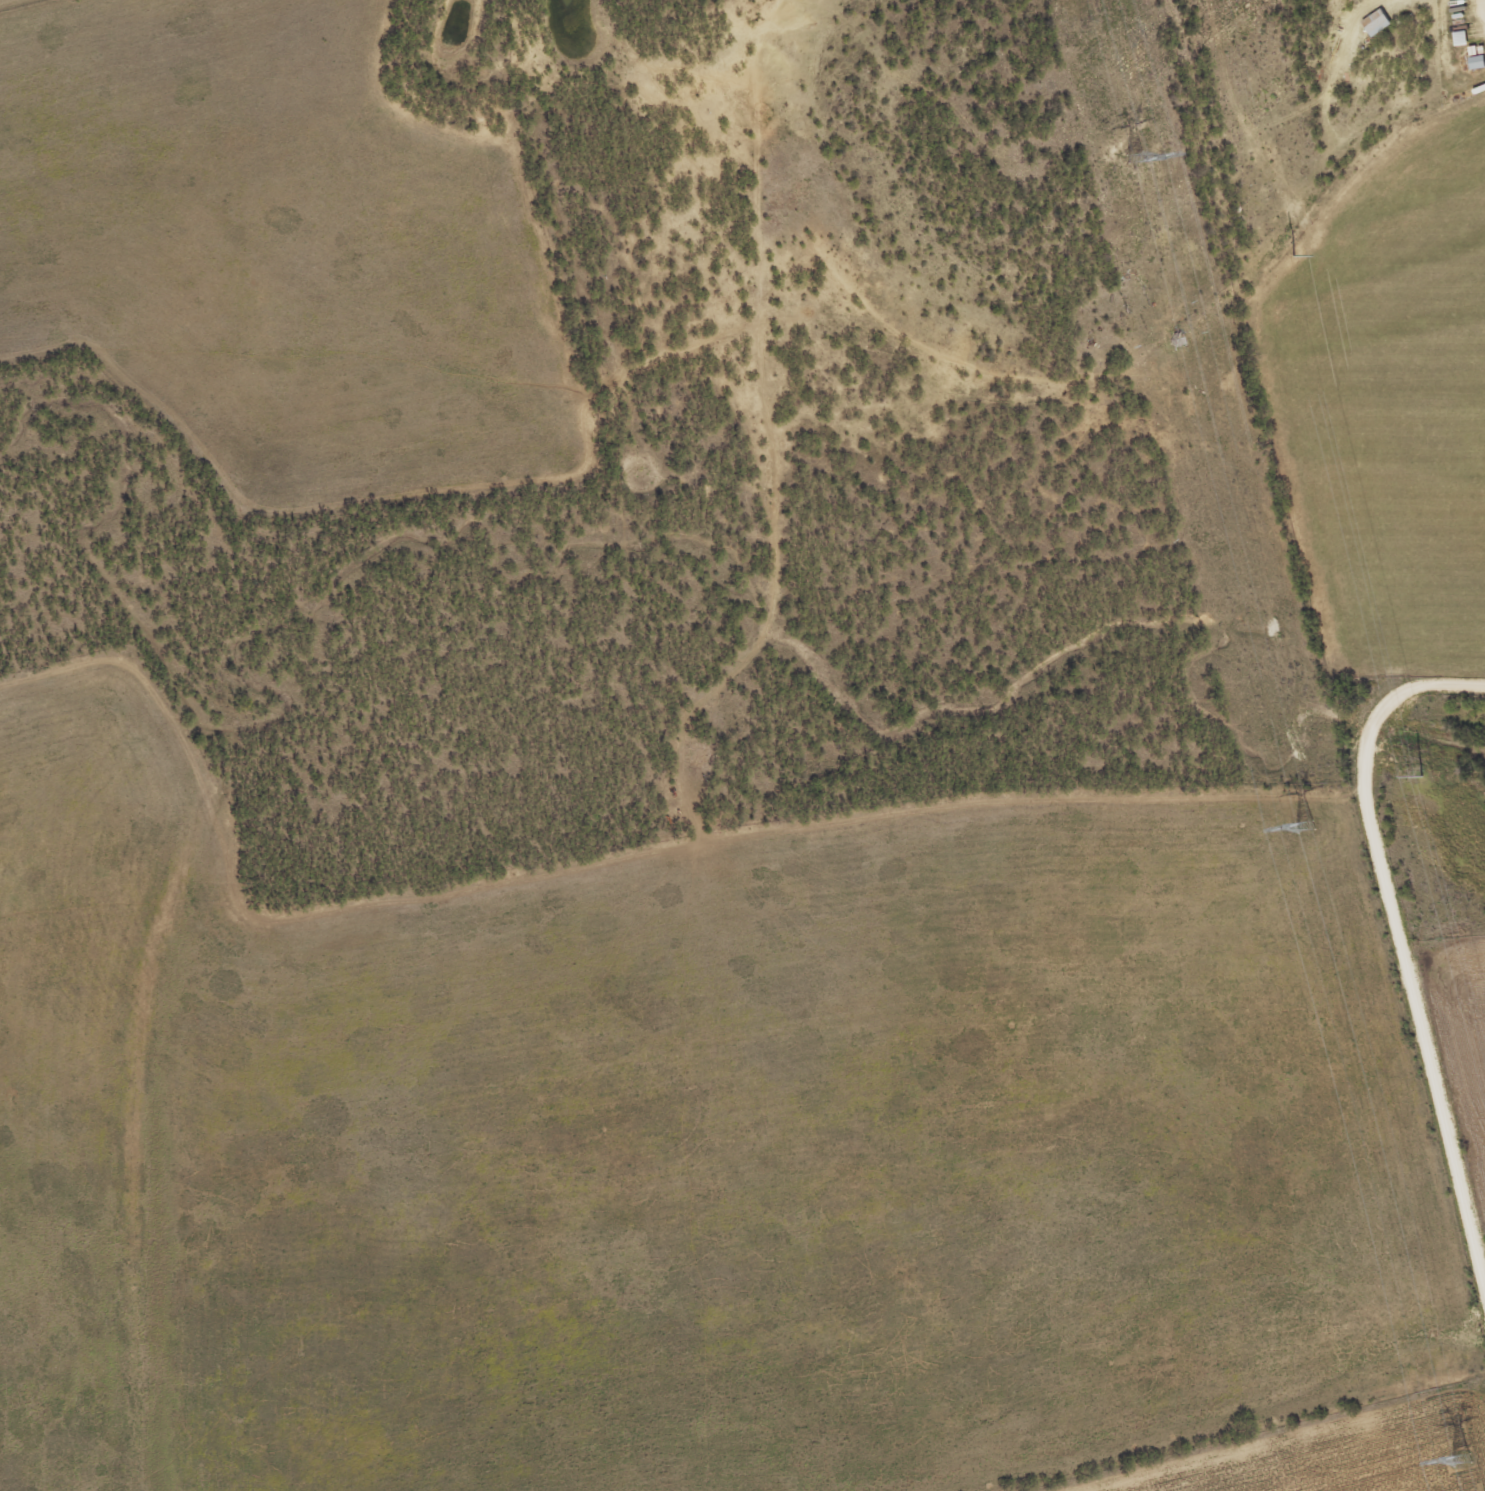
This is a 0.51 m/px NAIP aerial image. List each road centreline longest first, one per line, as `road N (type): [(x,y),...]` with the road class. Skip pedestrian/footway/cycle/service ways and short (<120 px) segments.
road 1 (residential): [(1484,1314),(1358,811),(1354,767),(1358,733),(1394,689),(1484,683)]

